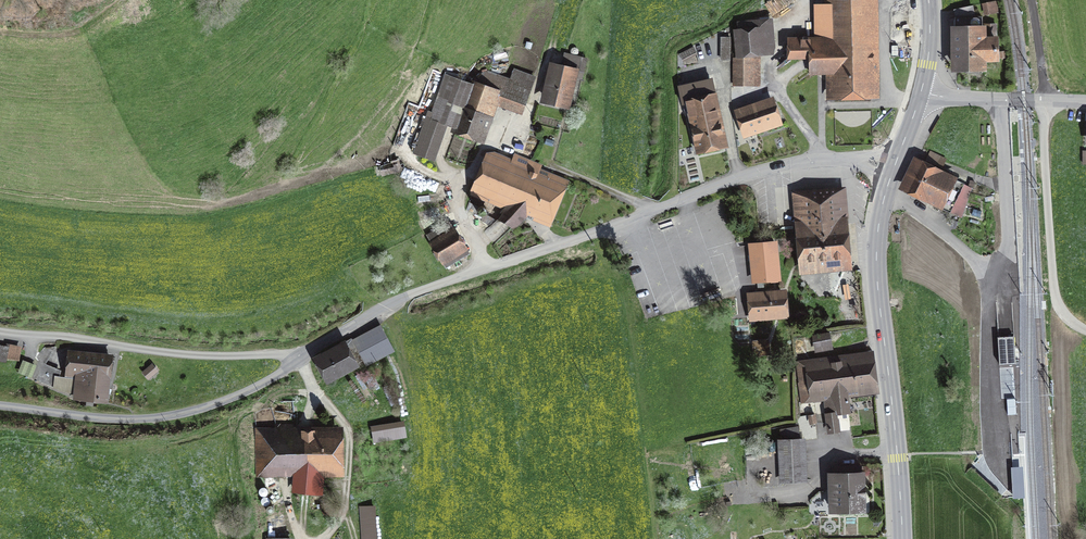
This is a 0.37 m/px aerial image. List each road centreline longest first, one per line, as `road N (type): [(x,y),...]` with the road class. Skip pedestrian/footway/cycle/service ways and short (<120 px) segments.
road 1 (unclassified): [(0,405),(116,418),(184,413),(257,385),(411,295),(628,224),(741,176),(826,160),(892,173)]
road 2 (secondary): [(902,538),(876,275),(892,173)]
road 3 (track): [(1085,331),(1056,300),(1042,100)]
road 4 (unclassified): [(921,92),(1085,101)]
road 5 (track): [(325,538),(354,496),(352,433),(342,422)]

